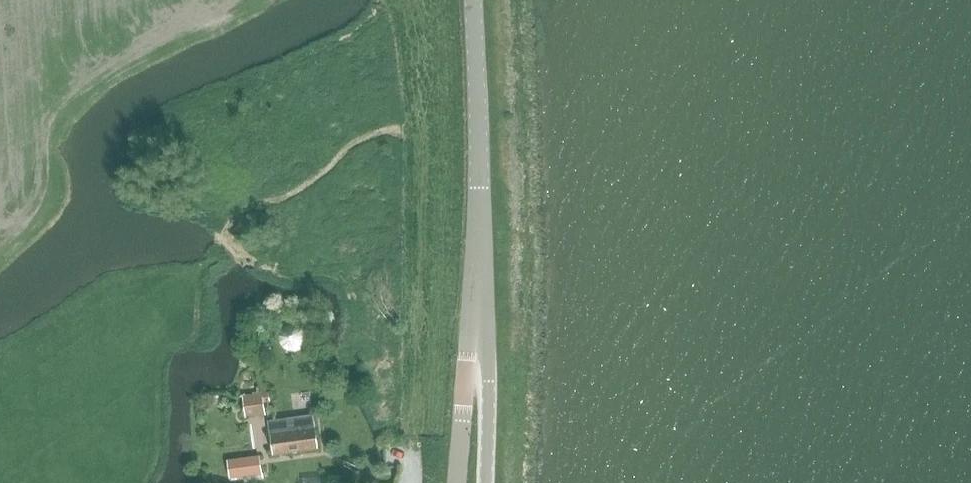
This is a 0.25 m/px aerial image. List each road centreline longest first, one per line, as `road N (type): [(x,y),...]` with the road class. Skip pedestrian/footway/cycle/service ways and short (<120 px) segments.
road 1 (tertiary): [(480,245),(473,0)]
road 2 (tertiary): [(457,482),(480,245)]
road 3 (tertiary): [(486,482),(490,384),(480,245)]

